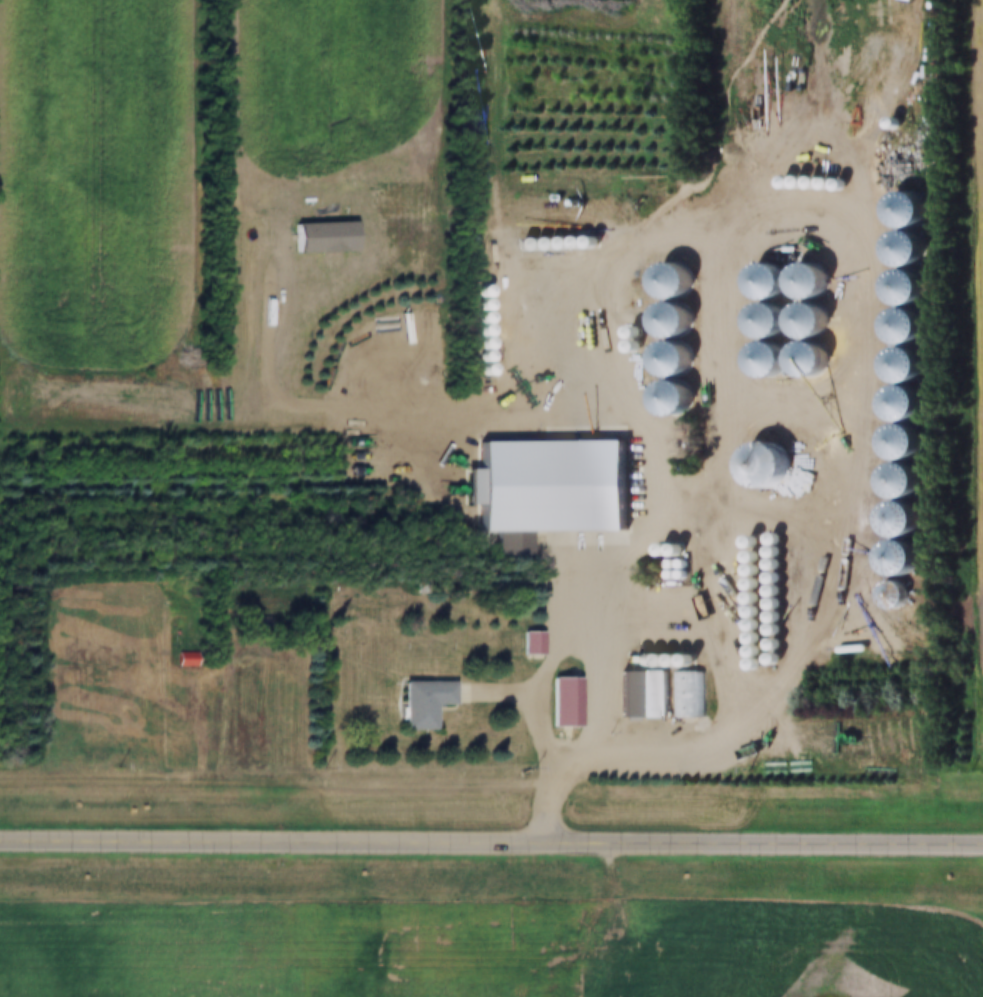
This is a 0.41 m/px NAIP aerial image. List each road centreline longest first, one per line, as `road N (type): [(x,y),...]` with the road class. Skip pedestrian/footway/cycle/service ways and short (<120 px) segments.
road 1 (secondary): [(275,841),(982,843)]
road 2 (secondary): [(0,839),(275,841)]

